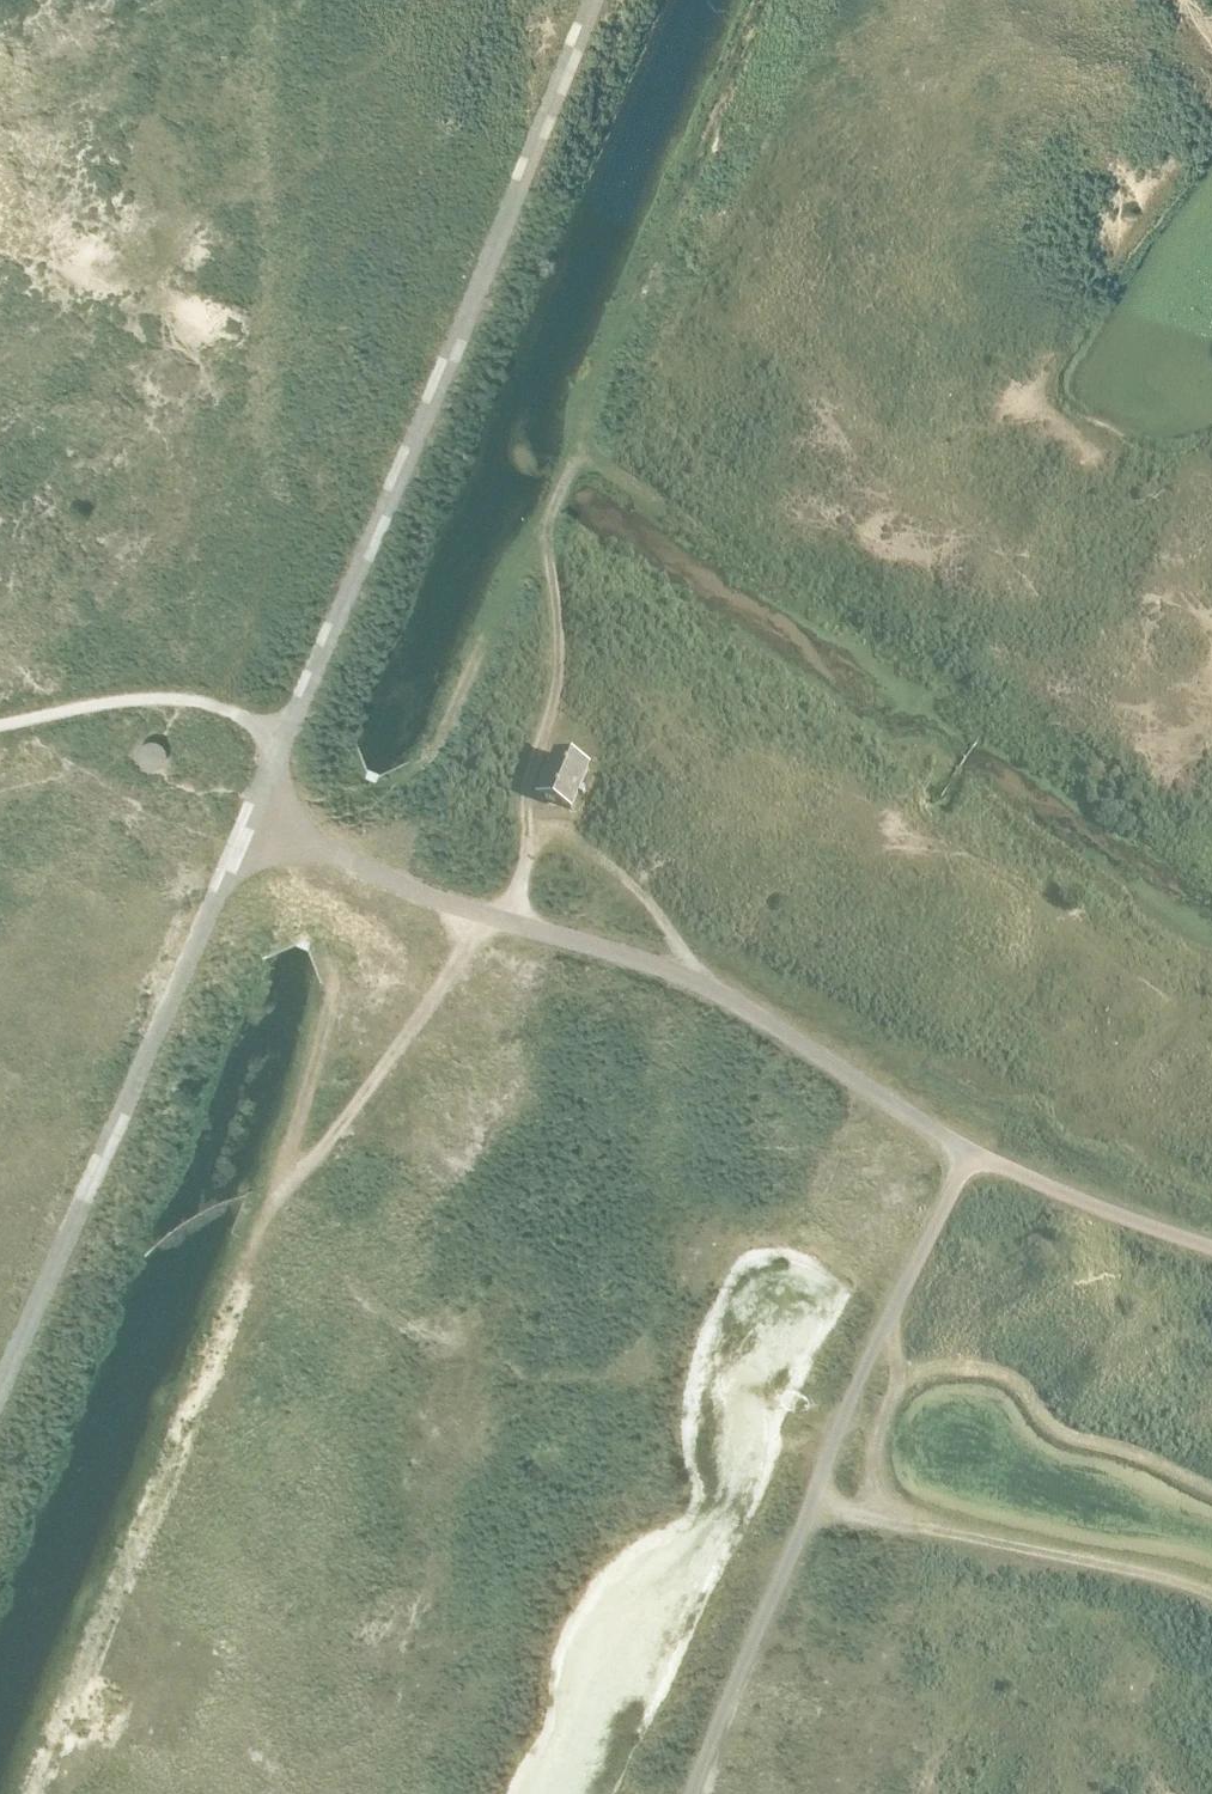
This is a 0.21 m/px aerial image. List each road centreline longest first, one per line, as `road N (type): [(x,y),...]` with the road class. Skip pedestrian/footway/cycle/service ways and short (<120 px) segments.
road 1 (track): [(761,0),(585,402),(583,457),(553,512),(559,676),(527,784),(526,870),(512,904),(471,938),(264,1220),(50,1793)]
road 2 (track): [(1211,1246),(975,1152),(732,999),(658,963),(421,892),(252,812)]
road 3 (track): [(284,734),(593,0)]
road 4 (track): [(0,1386),(284,734)]
road 5 (track): [(975,1152),(856,1384),(693,1793)]

